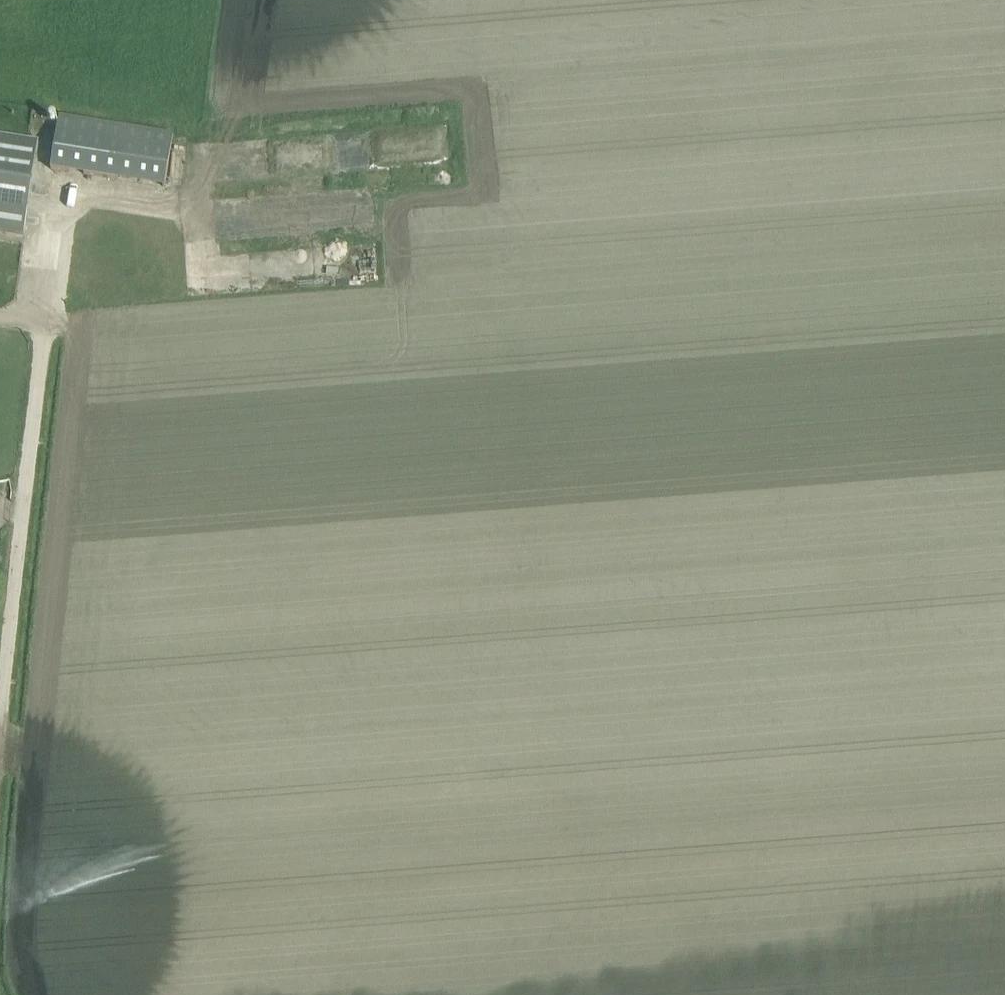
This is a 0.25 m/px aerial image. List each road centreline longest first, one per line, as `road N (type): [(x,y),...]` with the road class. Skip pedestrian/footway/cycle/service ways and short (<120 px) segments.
road 1 (track): [(0,717),(61,202)]

